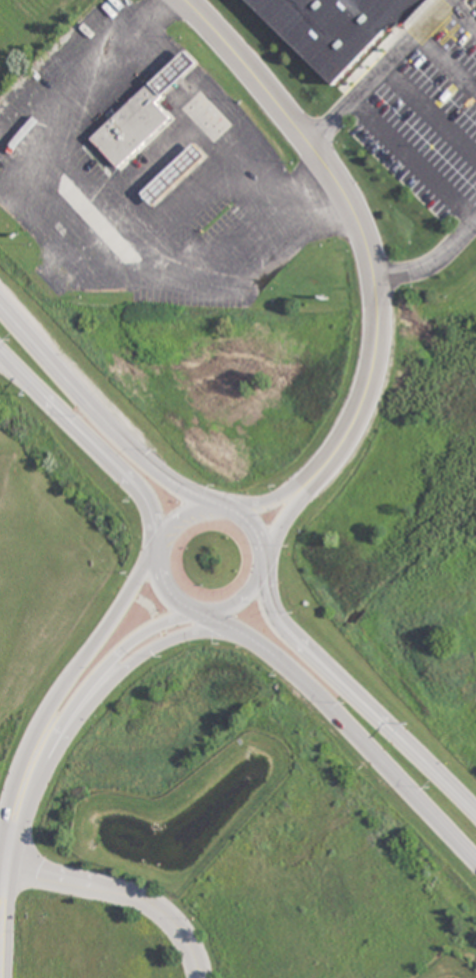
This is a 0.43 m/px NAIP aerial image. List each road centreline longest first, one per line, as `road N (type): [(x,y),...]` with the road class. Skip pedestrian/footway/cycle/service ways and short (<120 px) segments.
road 1 (residential): [(310,482),(355,426),(369,387),(377,326),(372,269),(334,179),(183,0)]
road 2 (primary): [(209,613),(330,706),(475,862)]
road 3 (tertiary): [(157,555),(35,731),(11,793),(3,871)]
road 4 (tertiary): [(3,871),(78,699),(138,634),(195,610)]
road 5 (primary): [(475,817),(279,619),(260,584)]
road 6 (primary): [(207,503),(146,468),(0,308)]
road 7 (primary): [(47,760),(116,673),(156,644),(212,629),(255,643)]
road 8 (primary): [(0,346),(139,488),(158,546)]

